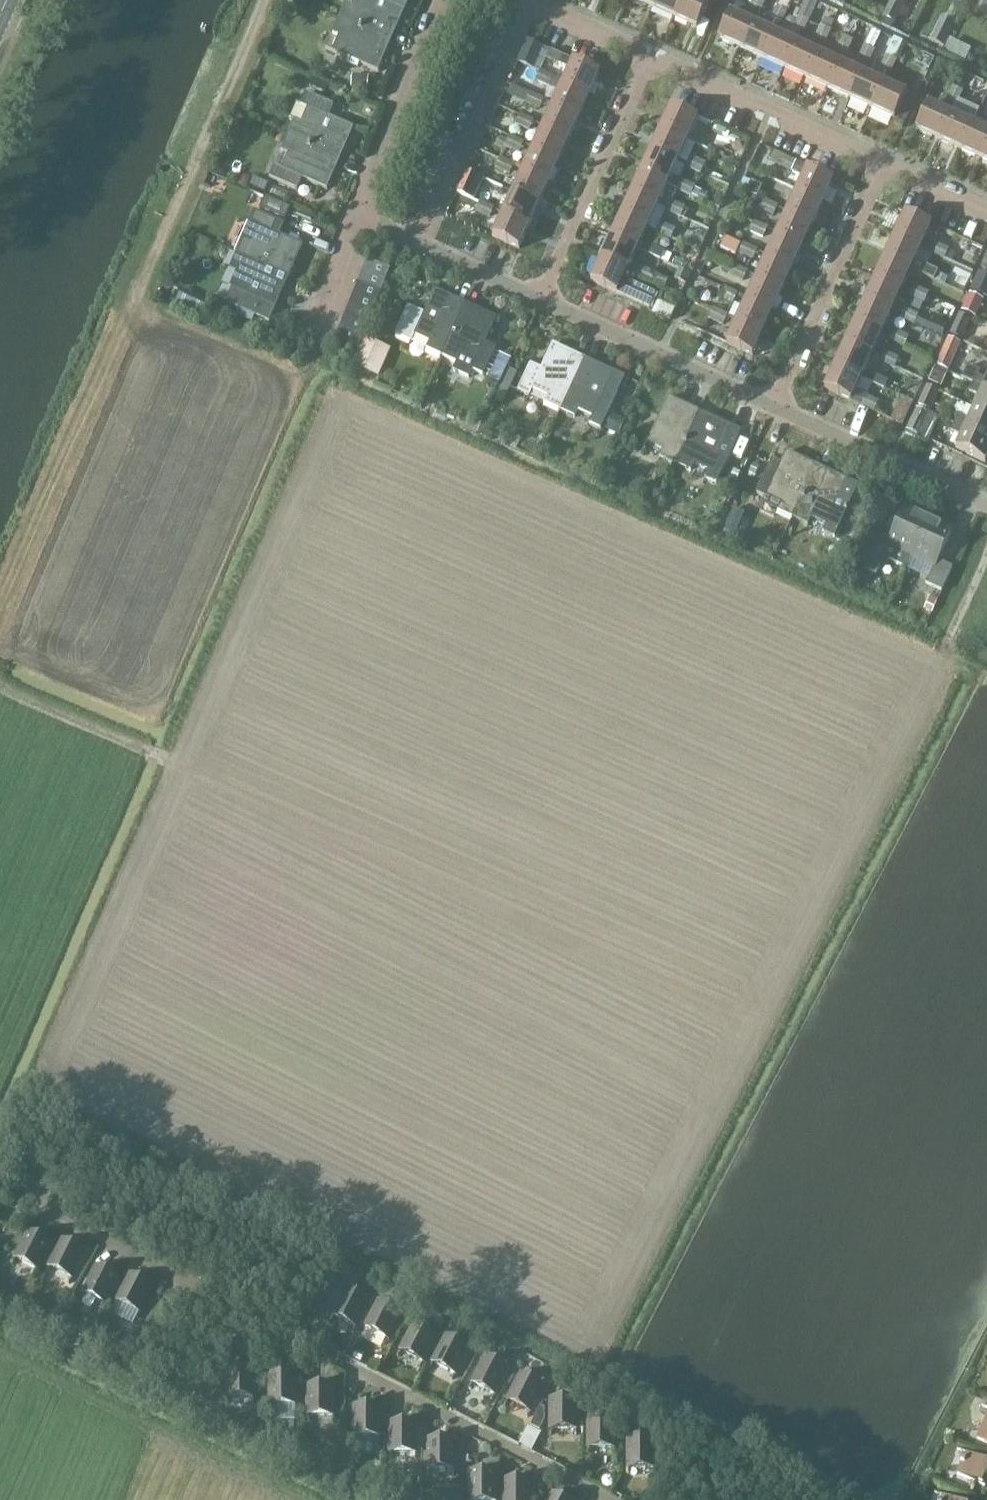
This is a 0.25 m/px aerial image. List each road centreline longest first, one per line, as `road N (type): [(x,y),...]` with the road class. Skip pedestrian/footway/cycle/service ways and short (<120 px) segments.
road 1 (track): [(0,591),(266,0)]
road 2 (residential): [(775,412),(884,166)]
road 3 (residential): [(540,302),(649,56)]
road 4 (residential): [(884,166),(649,56)]
road 5 (residential): [(775,412),(540,302)]
road 6 (residential): [(357,217),(444,0)]
road 7 (residential): [(986,508),(775,412)]
road 8 (residential): [(540,302),(357,217)]
road 9 (residential): [(649,56),(524,0)]
road 10 (residential): [(309,332),(357,217)]

